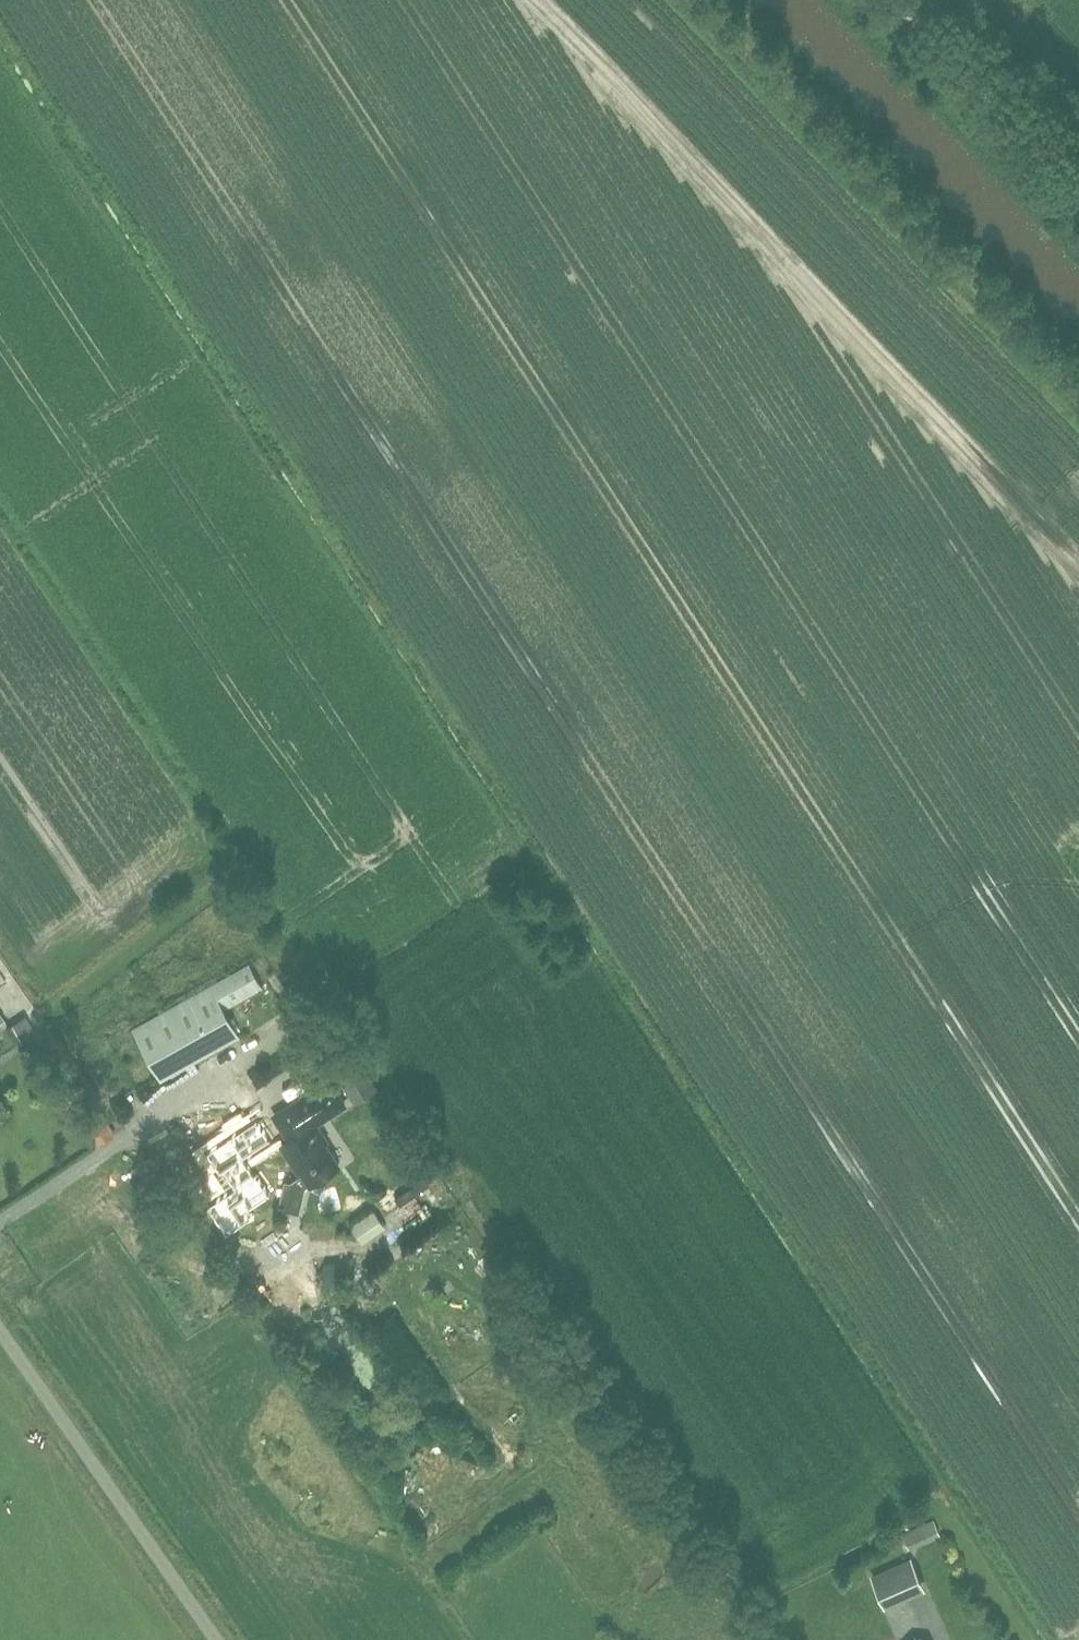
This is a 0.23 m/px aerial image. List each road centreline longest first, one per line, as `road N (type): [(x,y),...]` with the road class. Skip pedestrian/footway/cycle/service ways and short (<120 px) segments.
road 1 (unclassified): [(216,1639),(0,1330)]
road 2 (unclassified): [(1078,188),(899,0)]

